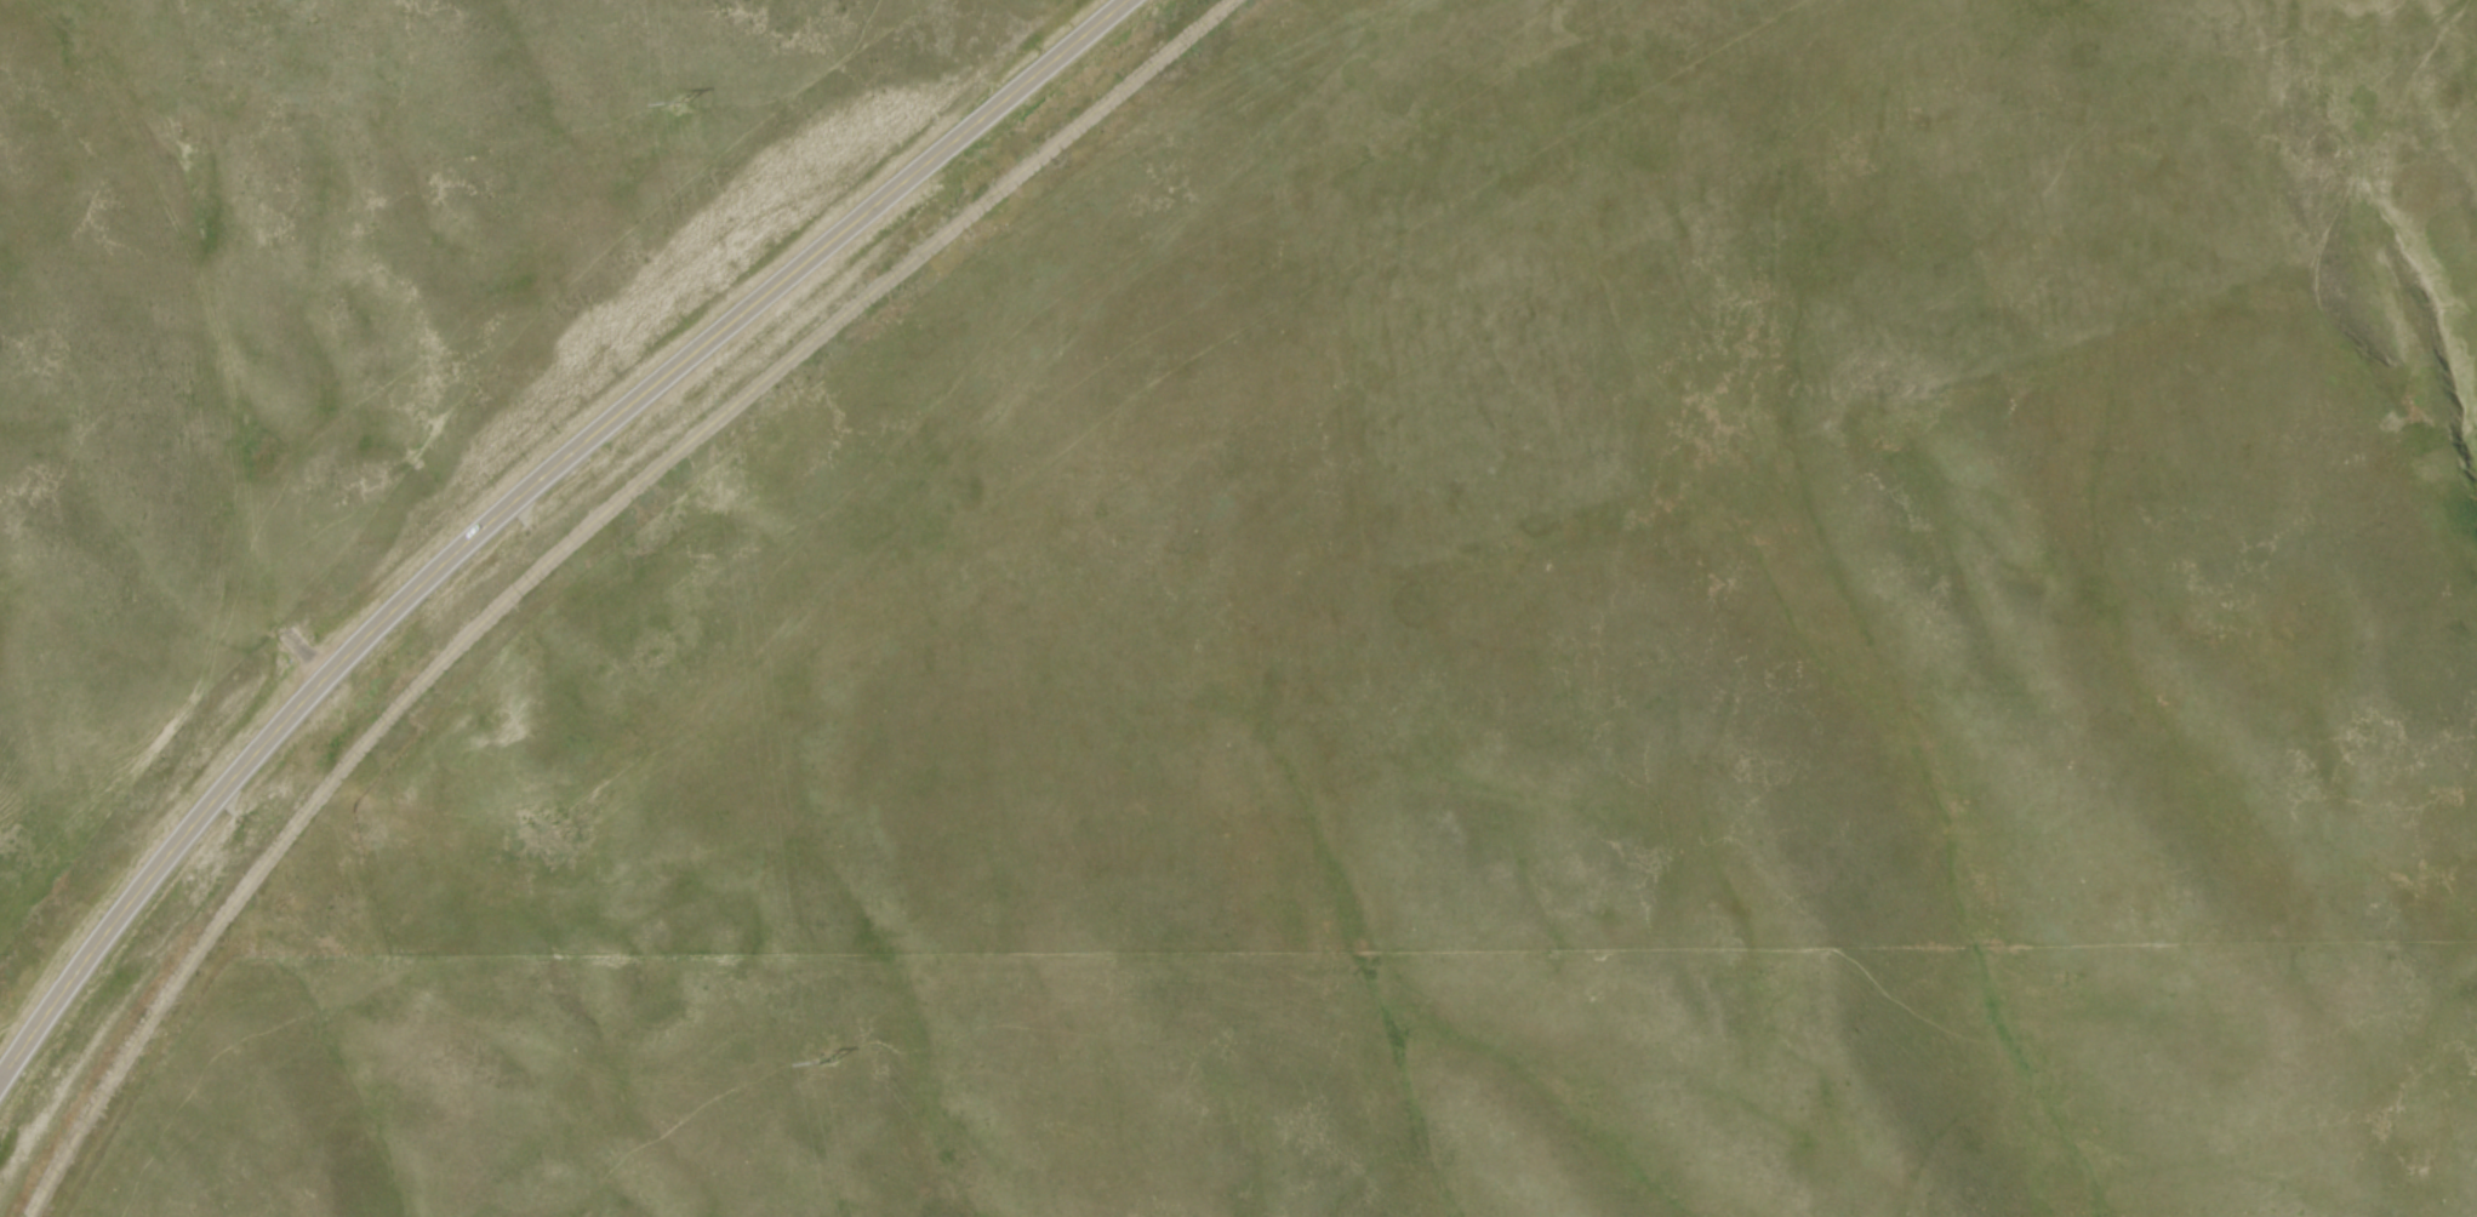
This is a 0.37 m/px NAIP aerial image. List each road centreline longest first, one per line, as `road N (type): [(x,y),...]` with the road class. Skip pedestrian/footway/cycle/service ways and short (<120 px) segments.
road 1 (secondary): [(0,1091),(96,950),(195,825),(321,689),(487,530),(1135,0)]

